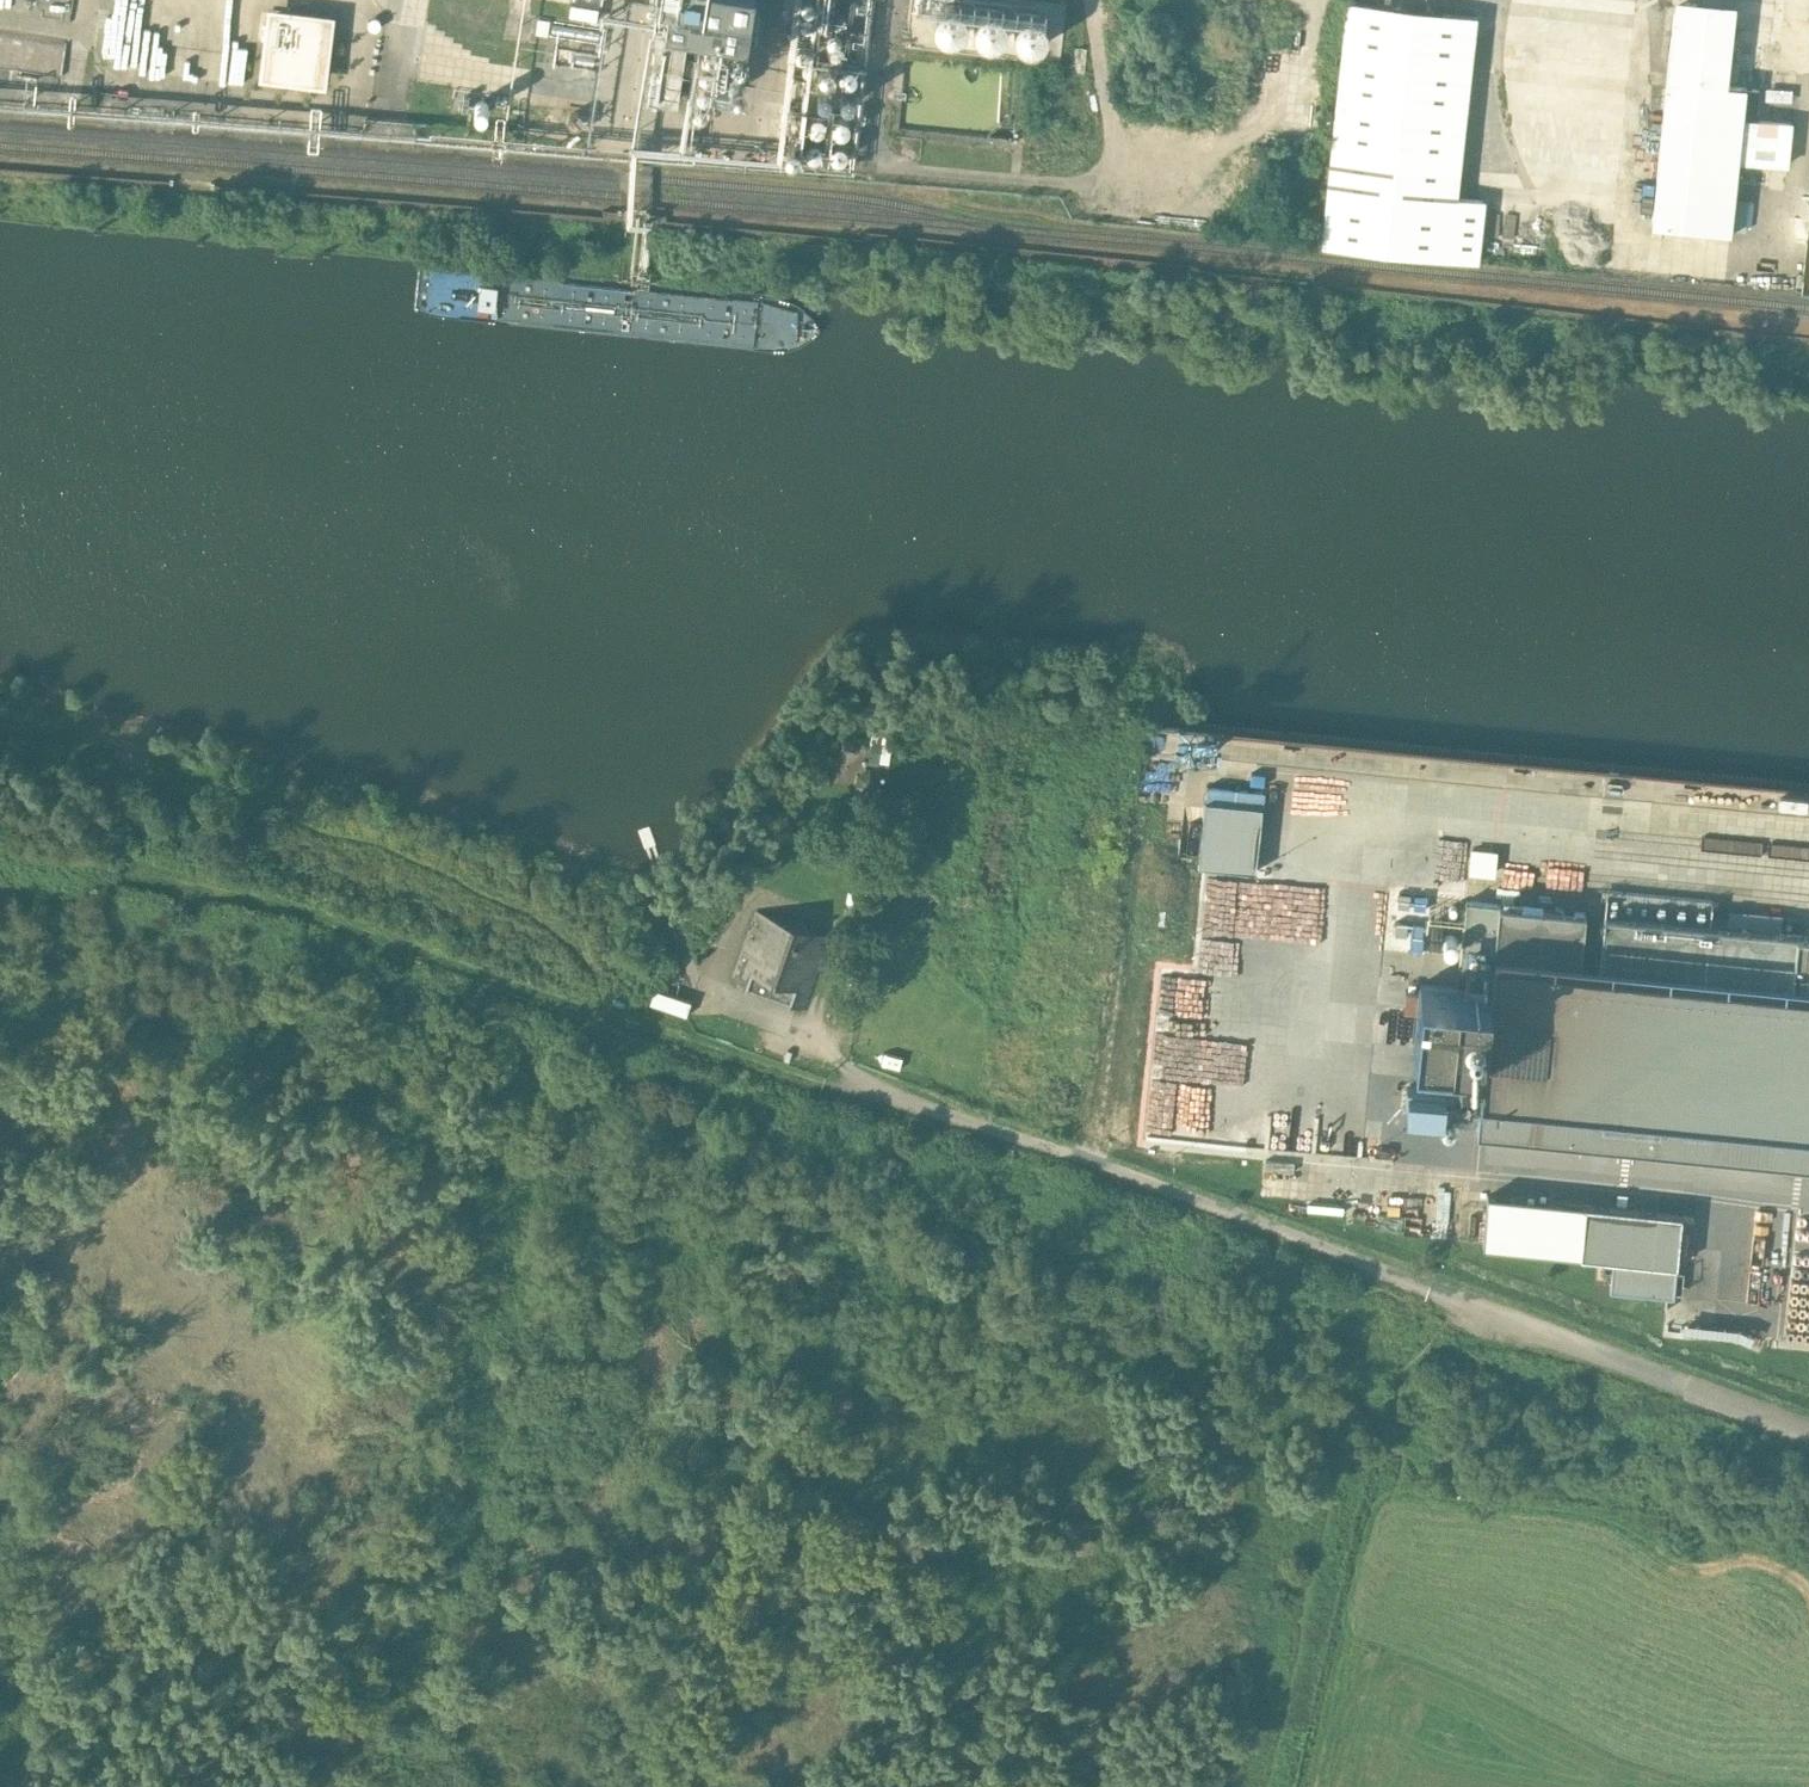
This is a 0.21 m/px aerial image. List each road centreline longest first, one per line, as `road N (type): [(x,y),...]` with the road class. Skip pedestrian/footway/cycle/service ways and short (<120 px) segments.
road 1 (track): [(852,1064),(773,1059),(171,869)]

